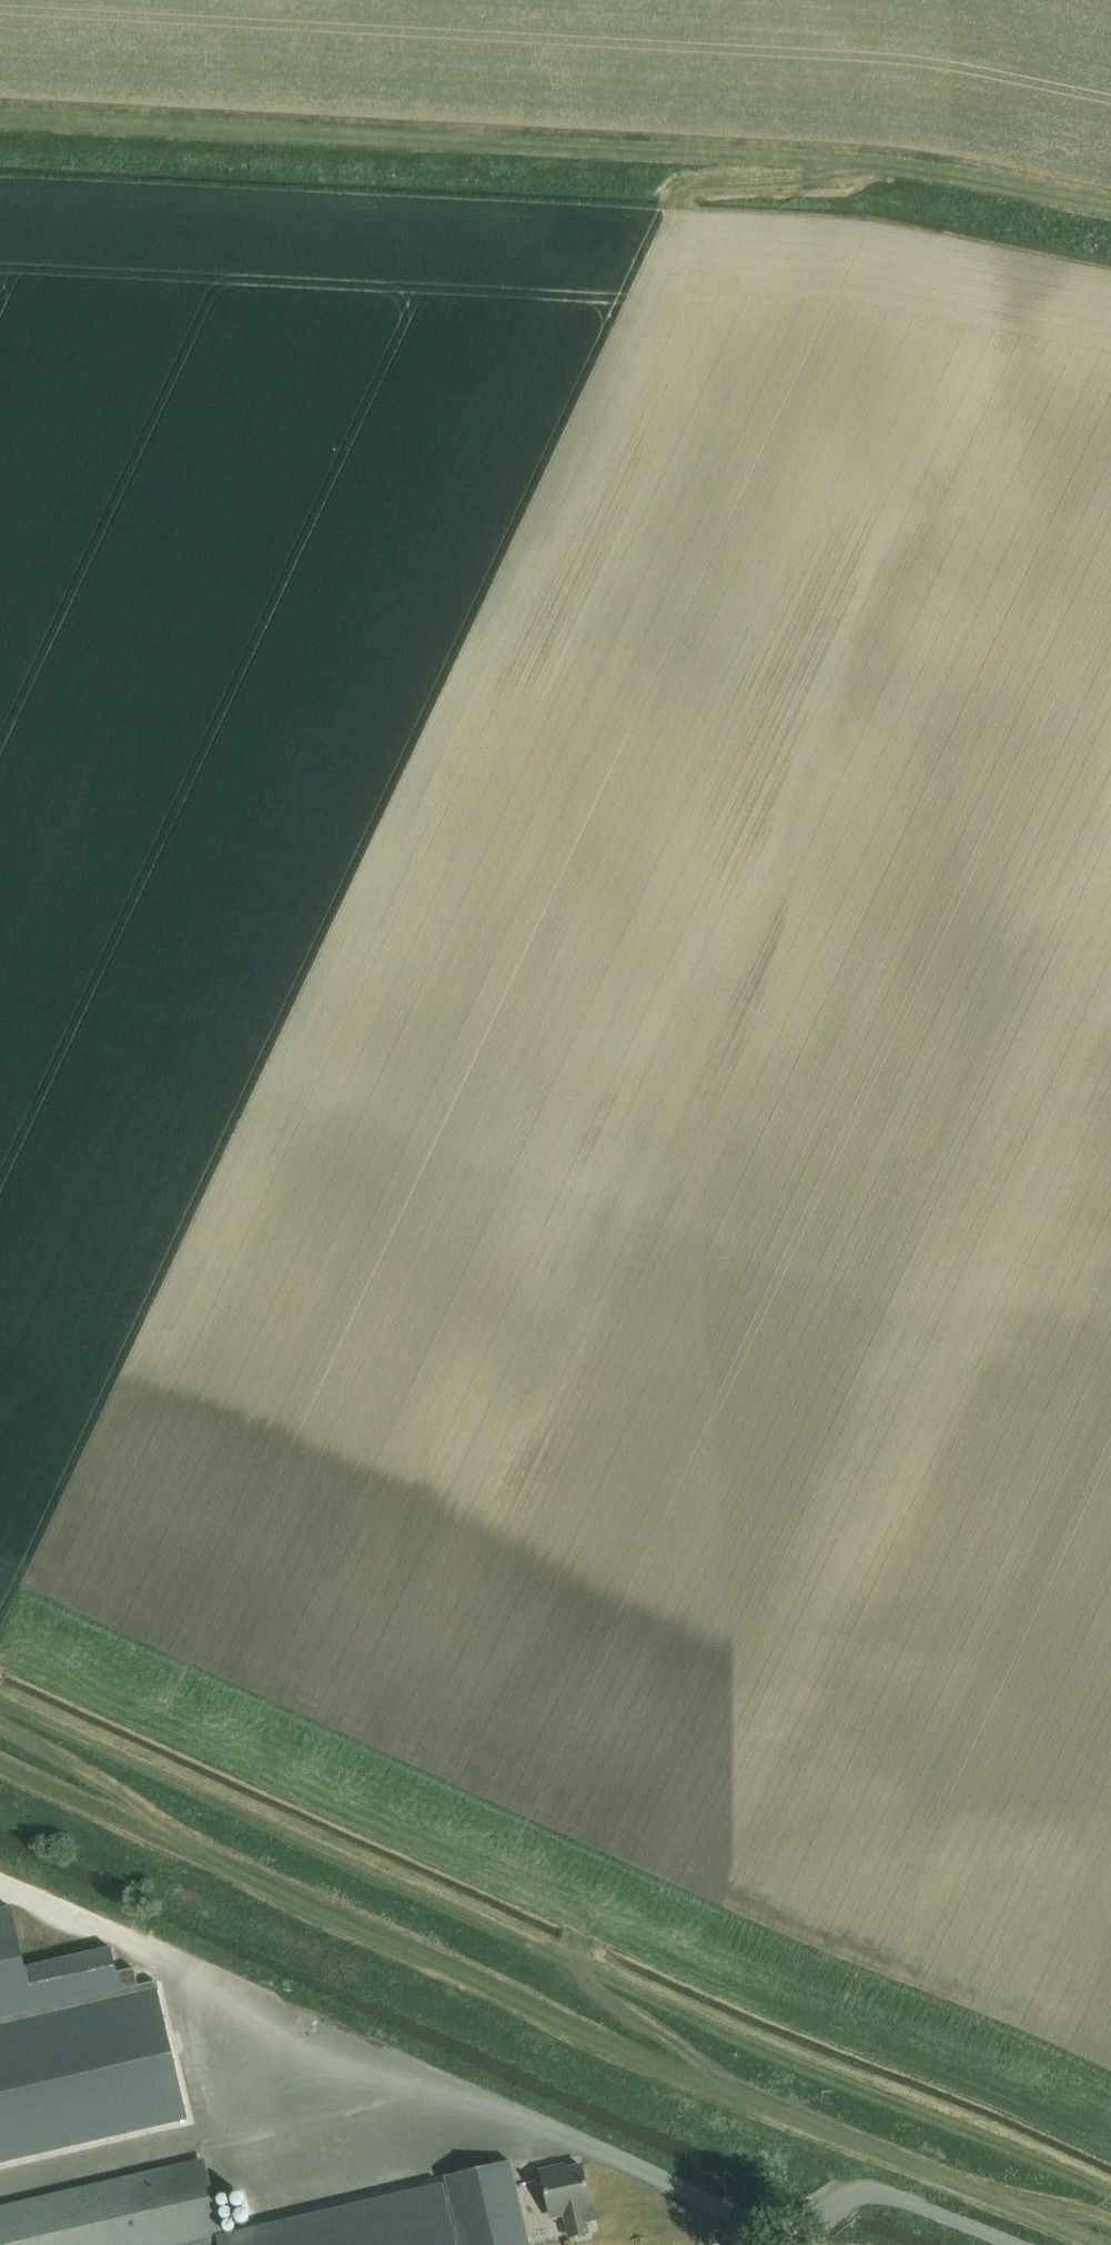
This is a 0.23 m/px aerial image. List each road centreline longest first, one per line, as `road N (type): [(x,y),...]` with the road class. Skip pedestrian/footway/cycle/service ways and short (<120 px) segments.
road 1 (track): [(1088,2244),(533,2013),(0,1768)]
road 2 (unclassified): [(1016,2244),(877,2197),(834,2209)]

